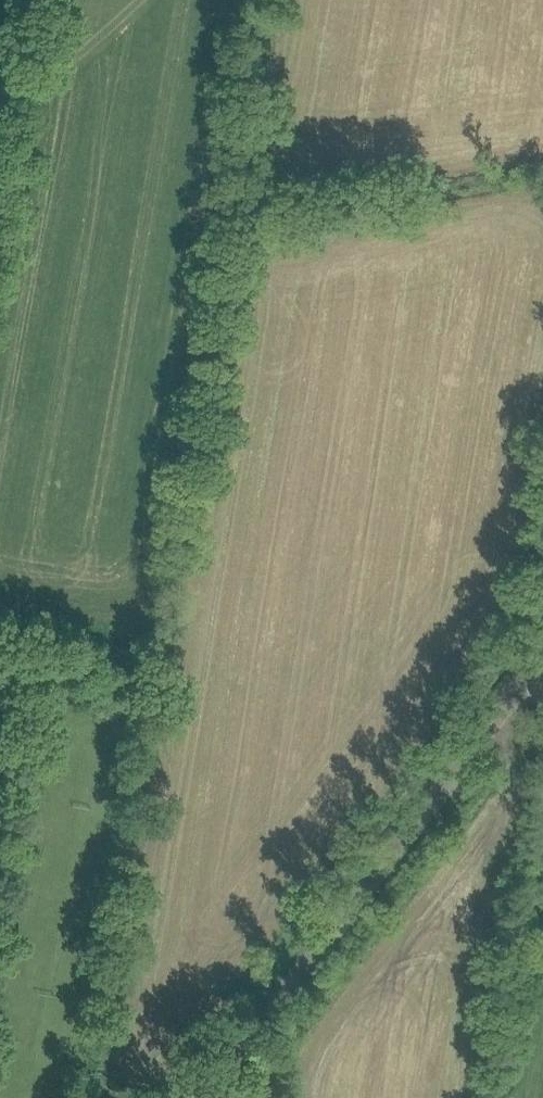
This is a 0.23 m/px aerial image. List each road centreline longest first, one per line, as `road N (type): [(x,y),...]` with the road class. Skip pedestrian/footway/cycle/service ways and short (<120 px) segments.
road 1 (unclassified): [(191,1097),(542,664)]

